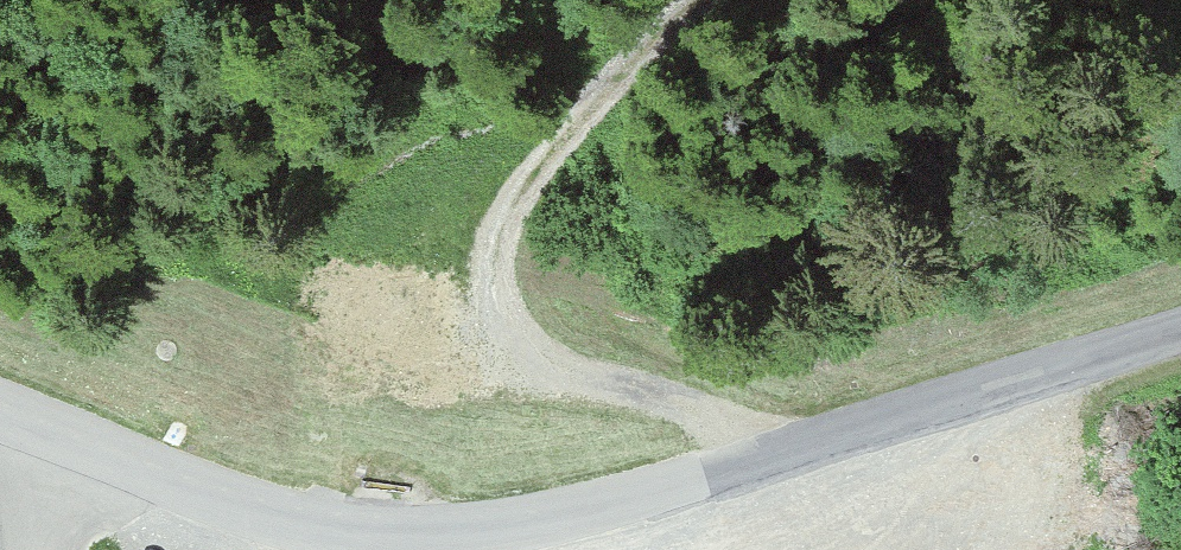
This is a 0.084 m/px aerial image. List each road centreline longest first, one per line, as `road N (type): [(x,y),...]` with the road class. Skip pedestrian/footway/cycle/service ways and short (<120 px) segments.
road 1 (tertiary): [(0,413),(260,506),(348,527),(484,532),(546,523),(790,455),(1180,330)]
road 2 (track): [(790,455),(737,417),(550,365),(520,332),(499,288),(496,232),(524,178),(634,50),(696,0)]

